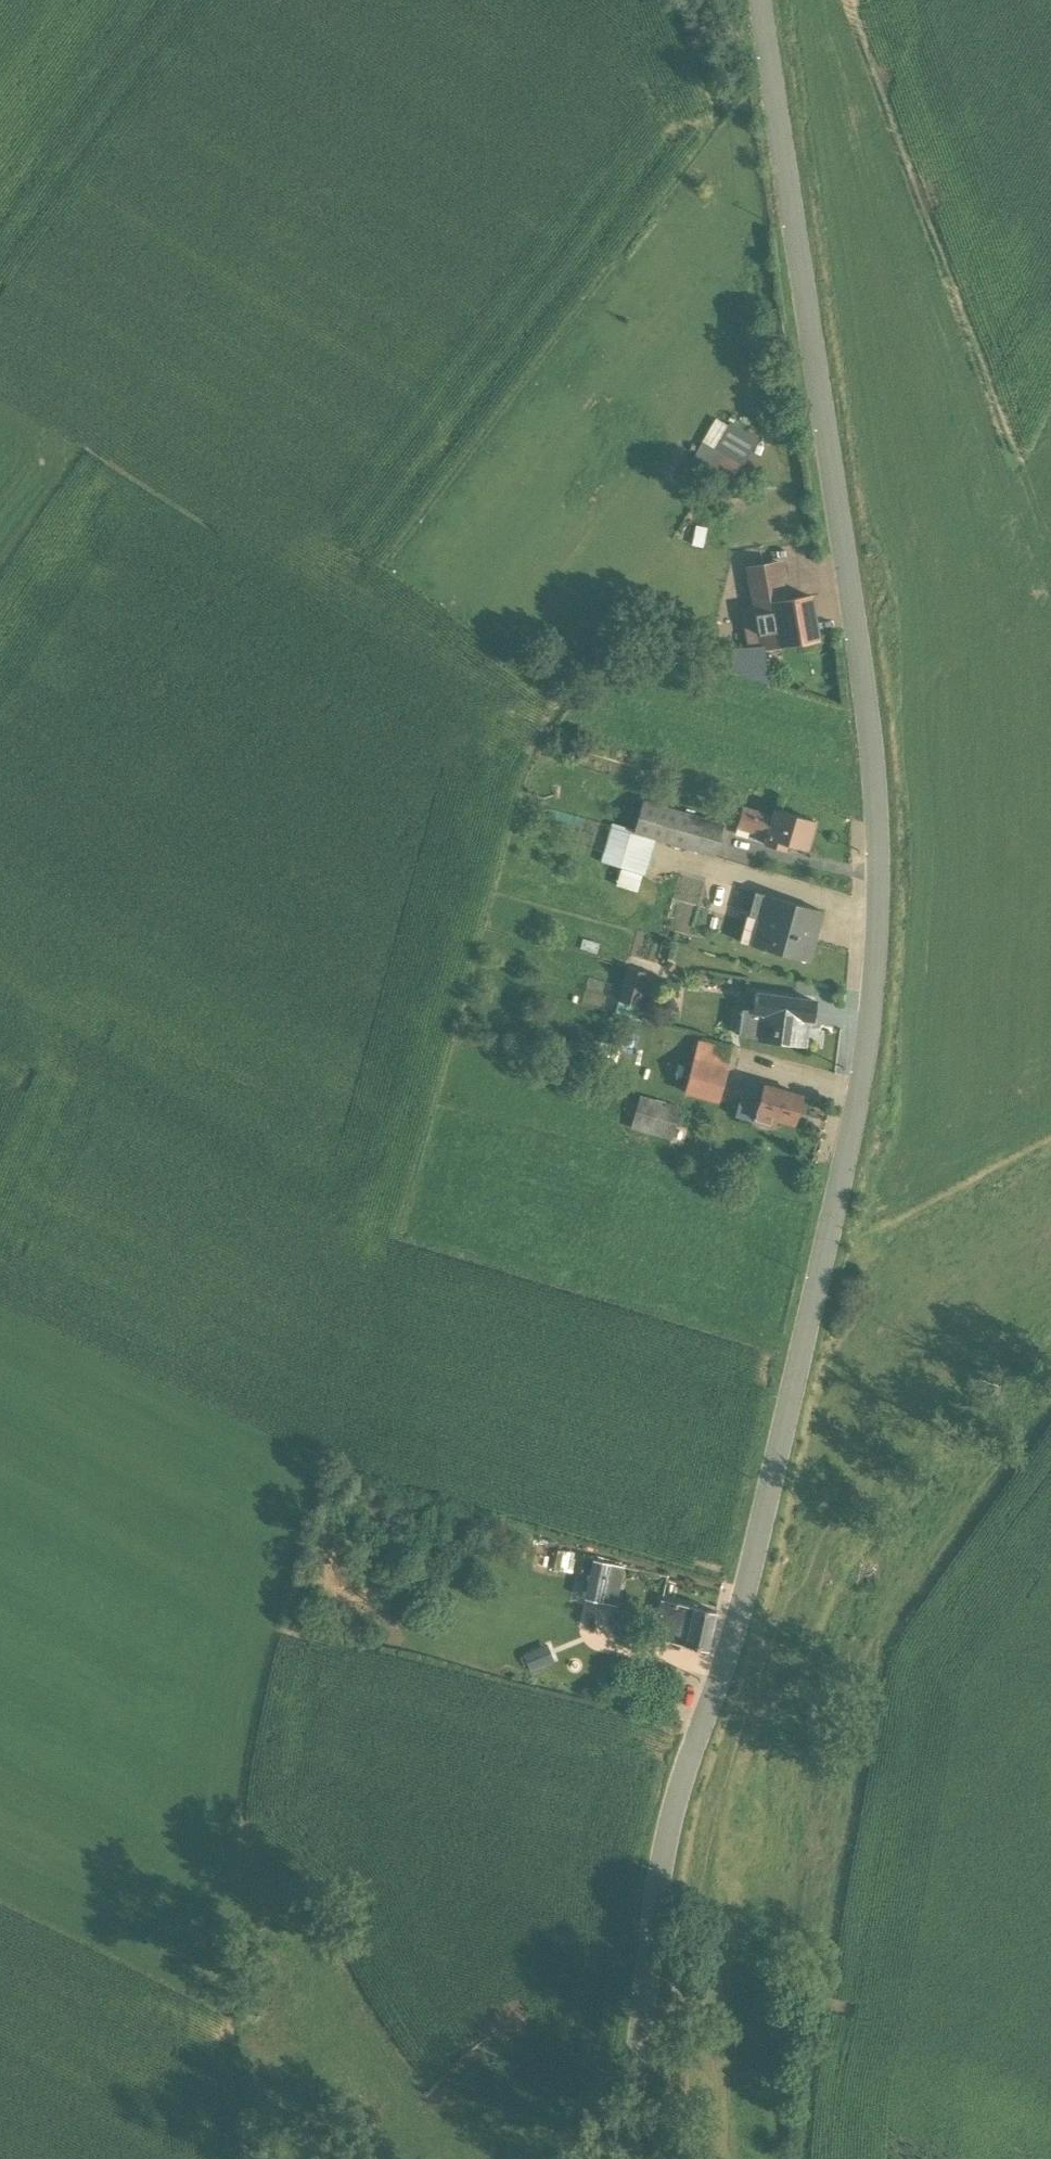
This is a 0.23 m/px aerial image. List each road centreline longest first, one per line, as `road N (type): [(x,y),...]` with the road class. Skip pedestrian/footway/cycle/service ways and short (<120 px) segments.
road 1 (residential): [(758,0),(881,836),(871,1037),(829,1217)]
road 2 (unclassified): [(626,2158),(669,1845),(729,1654),(829,1217)]

